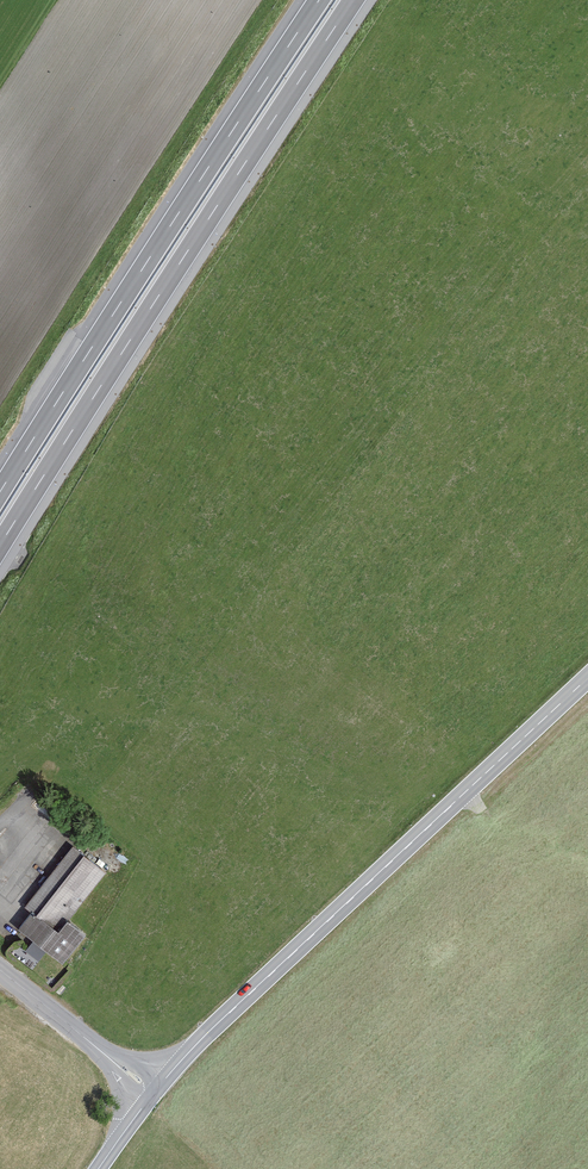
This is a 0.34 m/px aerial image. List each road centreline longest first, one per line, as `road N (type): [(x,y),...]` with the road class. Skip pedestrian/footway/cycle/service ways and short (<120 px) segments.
road 1 (motorway): [(0,546),(354,0)]
road 2 (primary): [(587,677),(210,1029),(154,1092)]
road 3 (motorway): [(319,0),(0,491)]
road 4 (tertiary): [(0,971),(154,1092)]

